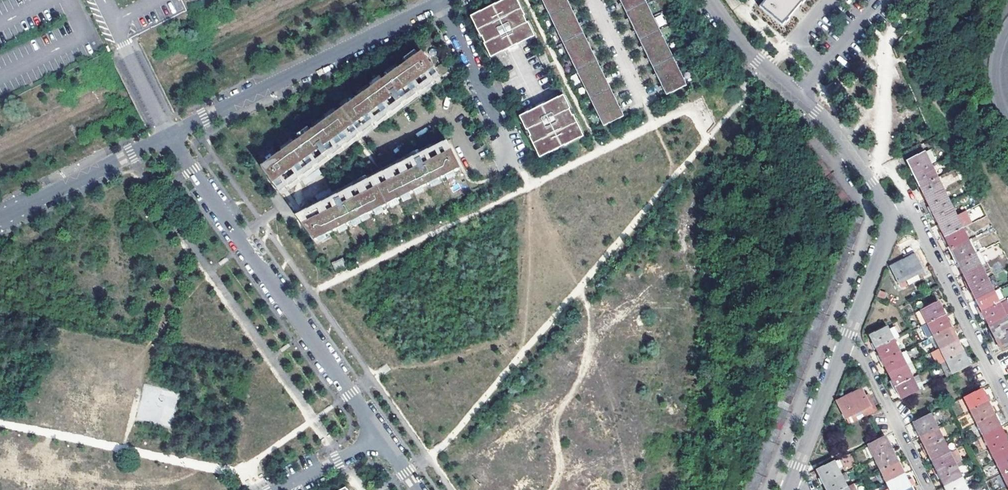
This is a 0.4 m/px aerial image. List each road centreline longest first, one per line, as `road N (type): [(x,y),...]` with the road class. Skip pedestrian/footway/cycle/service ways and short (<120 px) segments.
road 1 (residential): [(382,438),(169,136)]
road 2 (residential): [(440,3),(169,136)]
road 3 (residential): [(1007,405),(911,211),(887,217)]
road 4 (residential): [(169,136),(0,219)]
road 5 (residential): [(440,3),(520,168)]
road 6 (residential): [(928,489),(860,355),(844,348)]
road 7 (residential): [(887,217),(871,183),(798,96)]
road 8 (residential): [(791,483),(844,348)]
road 9 (residential): [(844,348),(887,237),(887,217)]
road 10 (residential): [(798,96),(744,47),(711,0)]

